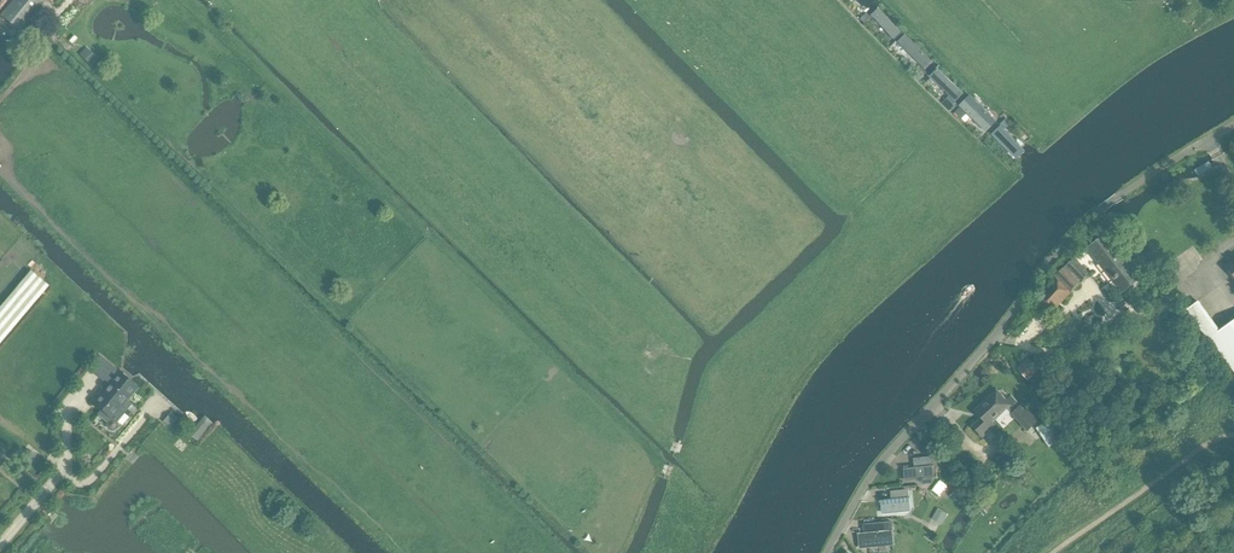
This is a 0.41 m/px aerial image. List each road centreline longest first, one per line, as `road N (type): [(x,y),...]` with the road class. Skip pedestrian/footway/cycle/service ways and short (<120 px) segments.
road 1 (residential): [(827,552),(879,465),(1071,237),(1113,201),(1233,124)]

